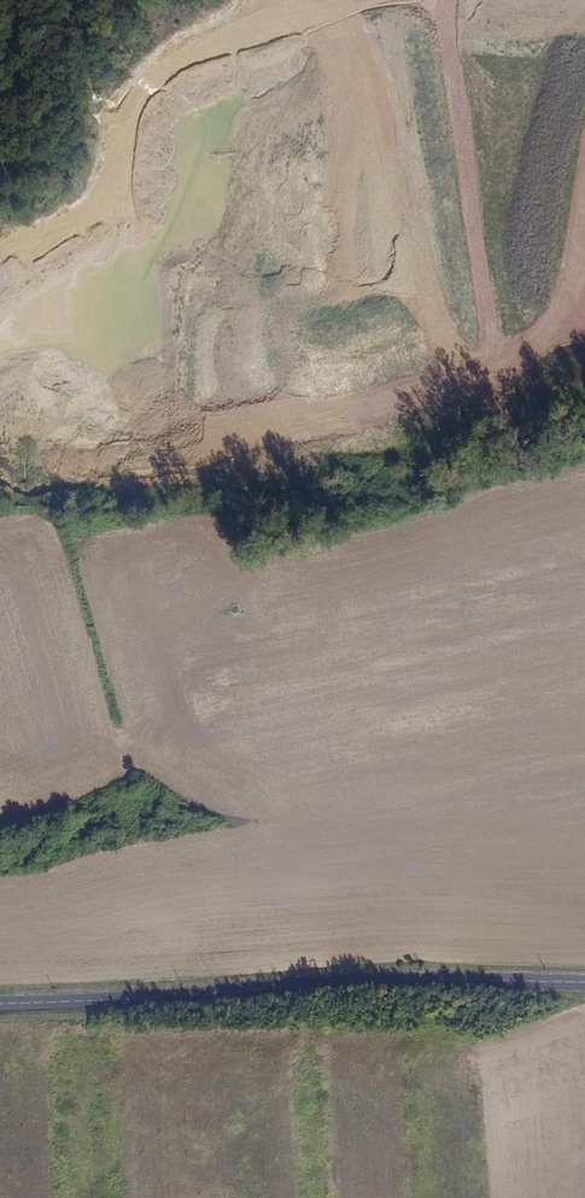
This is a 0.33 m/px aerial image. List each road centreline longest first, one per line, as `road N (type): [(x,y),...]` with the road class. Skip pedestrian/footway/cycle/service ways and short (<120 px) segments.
road 1 (unclassified): [(584,981),(0,1004)]

